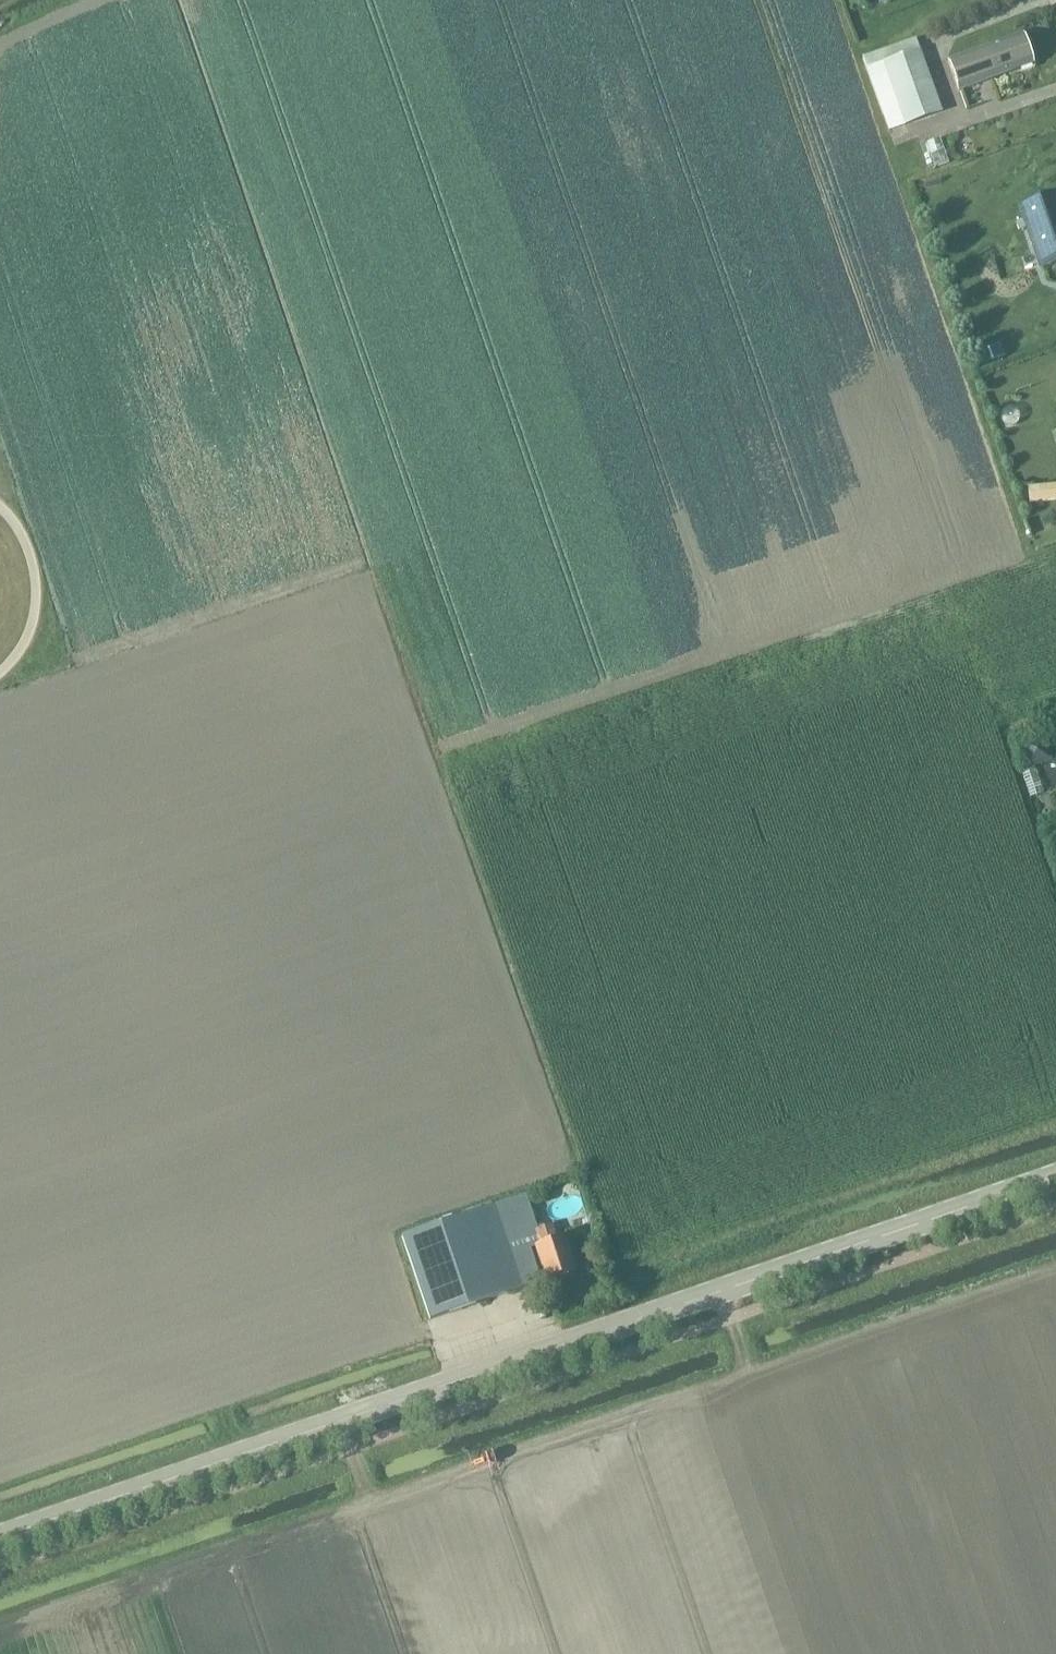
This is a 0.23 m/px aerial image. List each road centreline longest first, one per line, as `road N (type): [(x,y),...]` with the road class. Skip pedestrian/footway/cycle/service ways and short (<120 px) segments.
road 1 (tertiary): [(0,1537),(1055,1177)]

